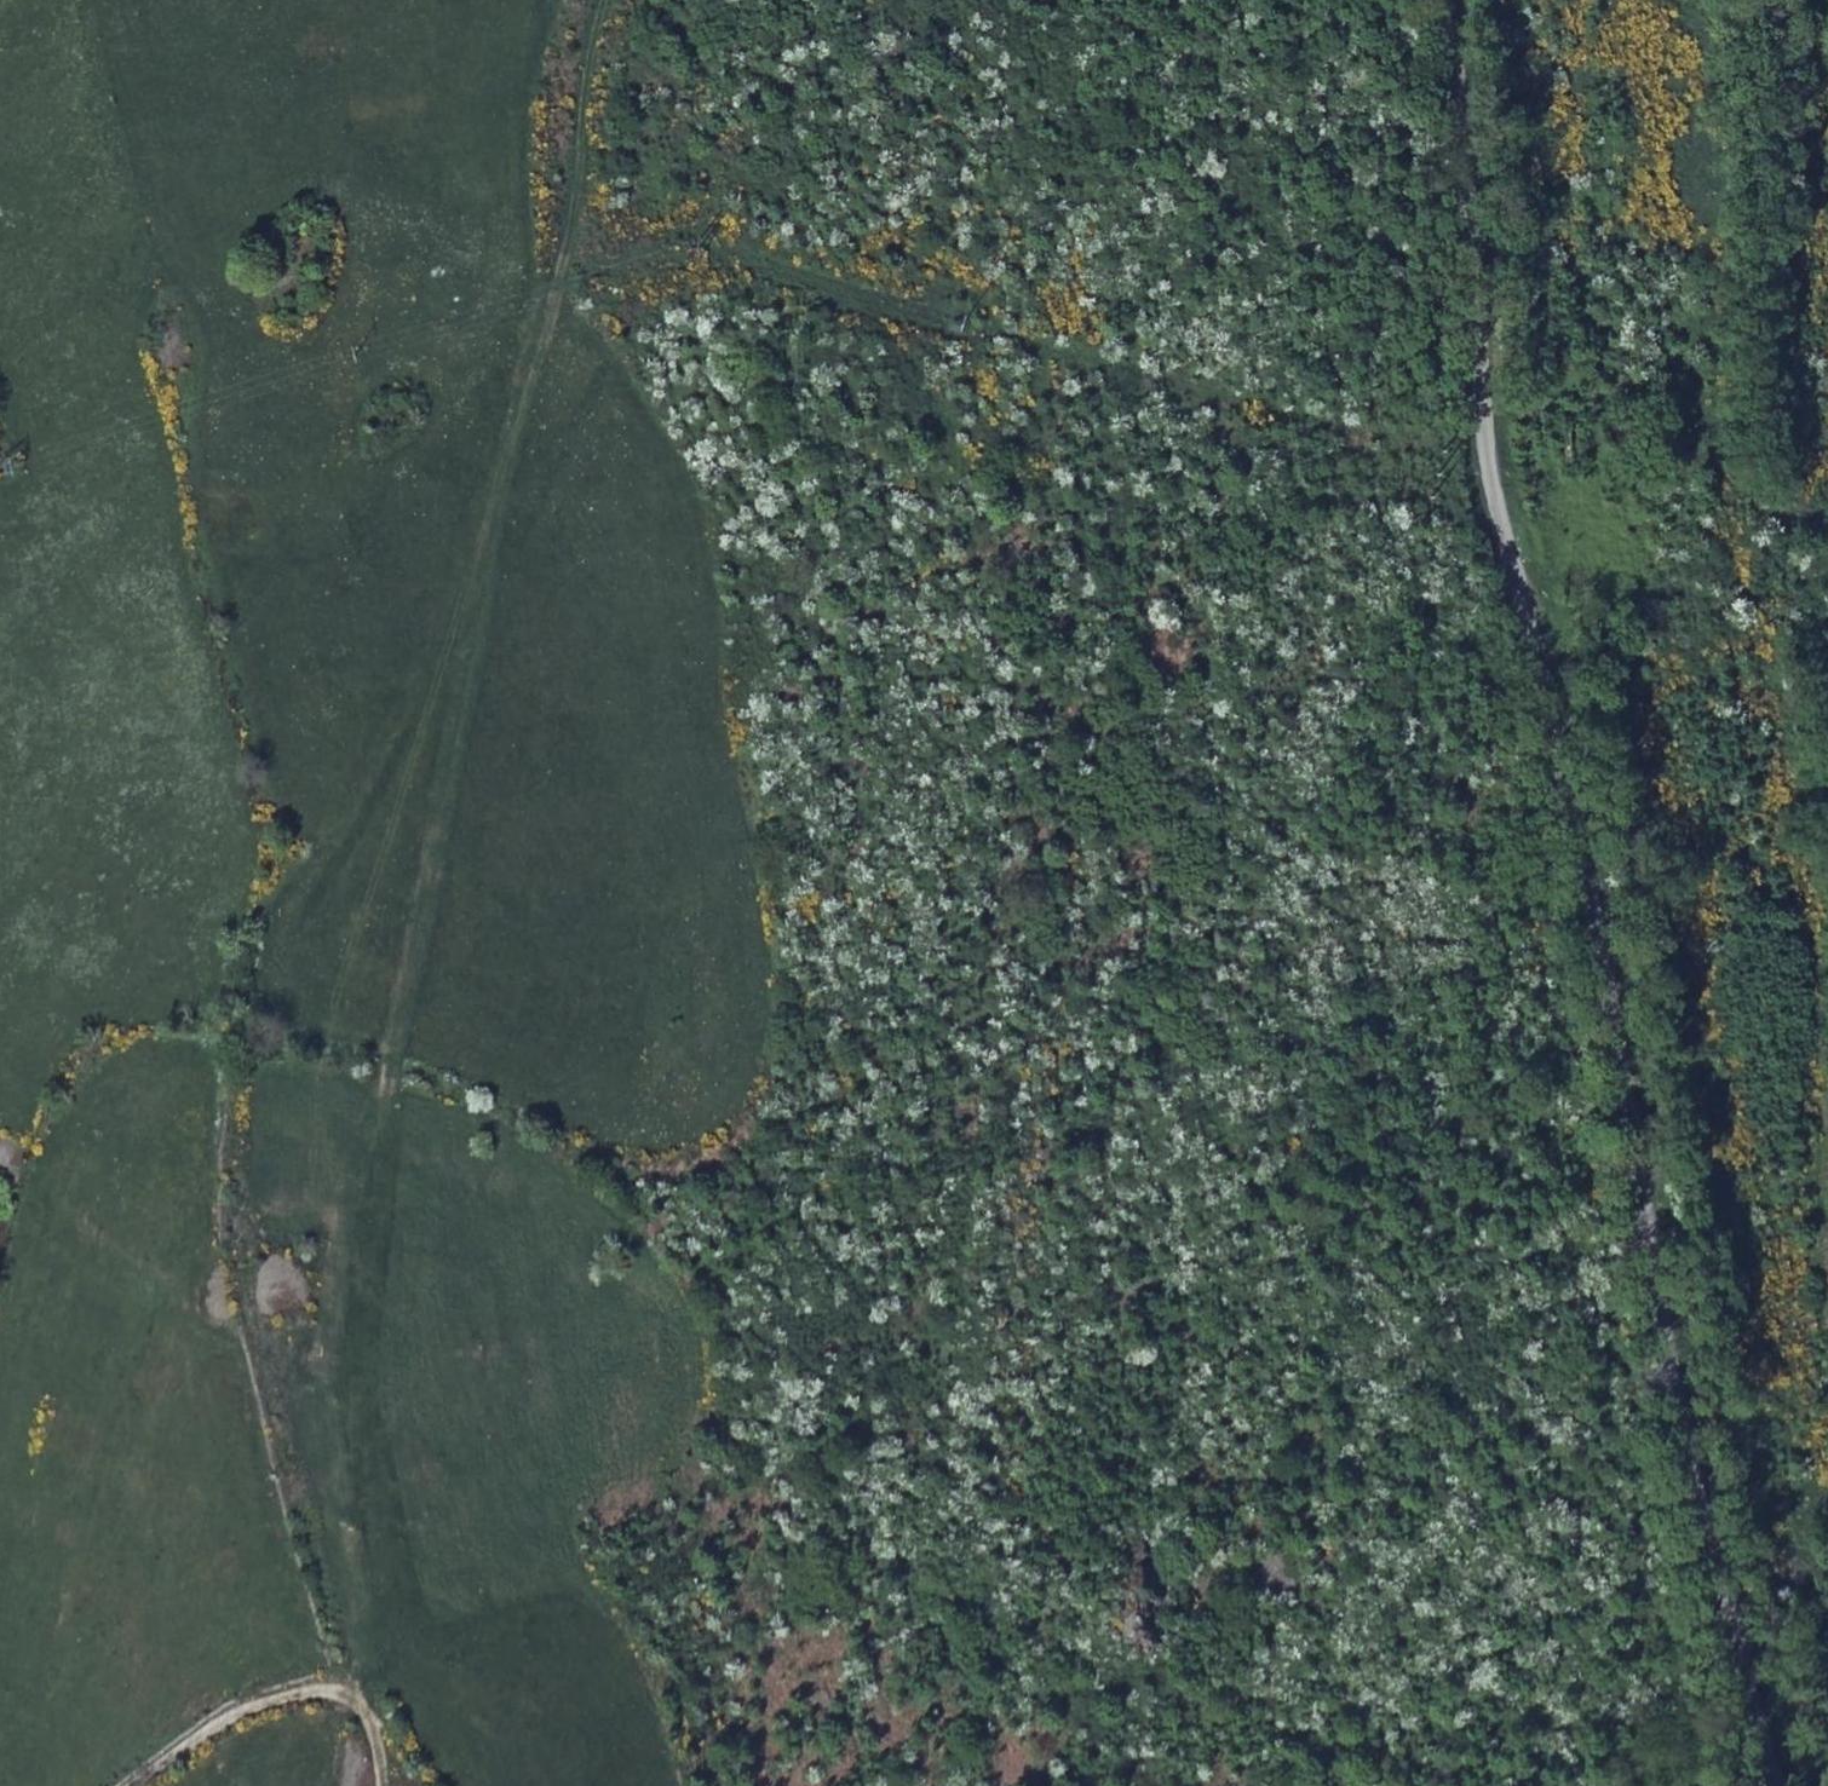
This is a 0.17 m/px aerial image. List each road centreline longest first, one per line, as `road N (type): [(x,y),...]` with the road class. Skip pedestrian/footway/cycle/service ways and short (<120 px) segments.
road 1 (unclassified): [(1444,0),(1493,487),(1577,821),(1678,1409),(1780,1785)]
road 2 (track): [(384,1785),(375,1722),(358,1701),(316,1690),(224,1721),(130,1785)]

